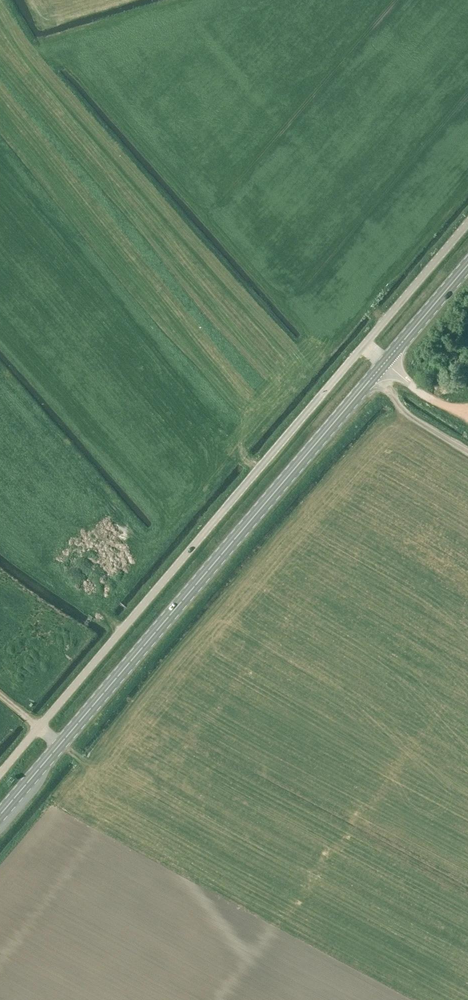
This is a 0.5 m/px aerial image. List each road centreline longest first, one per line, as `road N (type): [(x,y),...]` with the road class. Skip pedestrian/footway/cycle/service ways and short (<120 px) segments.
road 1 (unclassified): [(39,728),(364,345)]
road 2 (primary): [(59,745),(385,363)]
road 3 (unclassified): [(364,345),(467,223)]
road 4 (primary): [(385,363),(467,264)]

